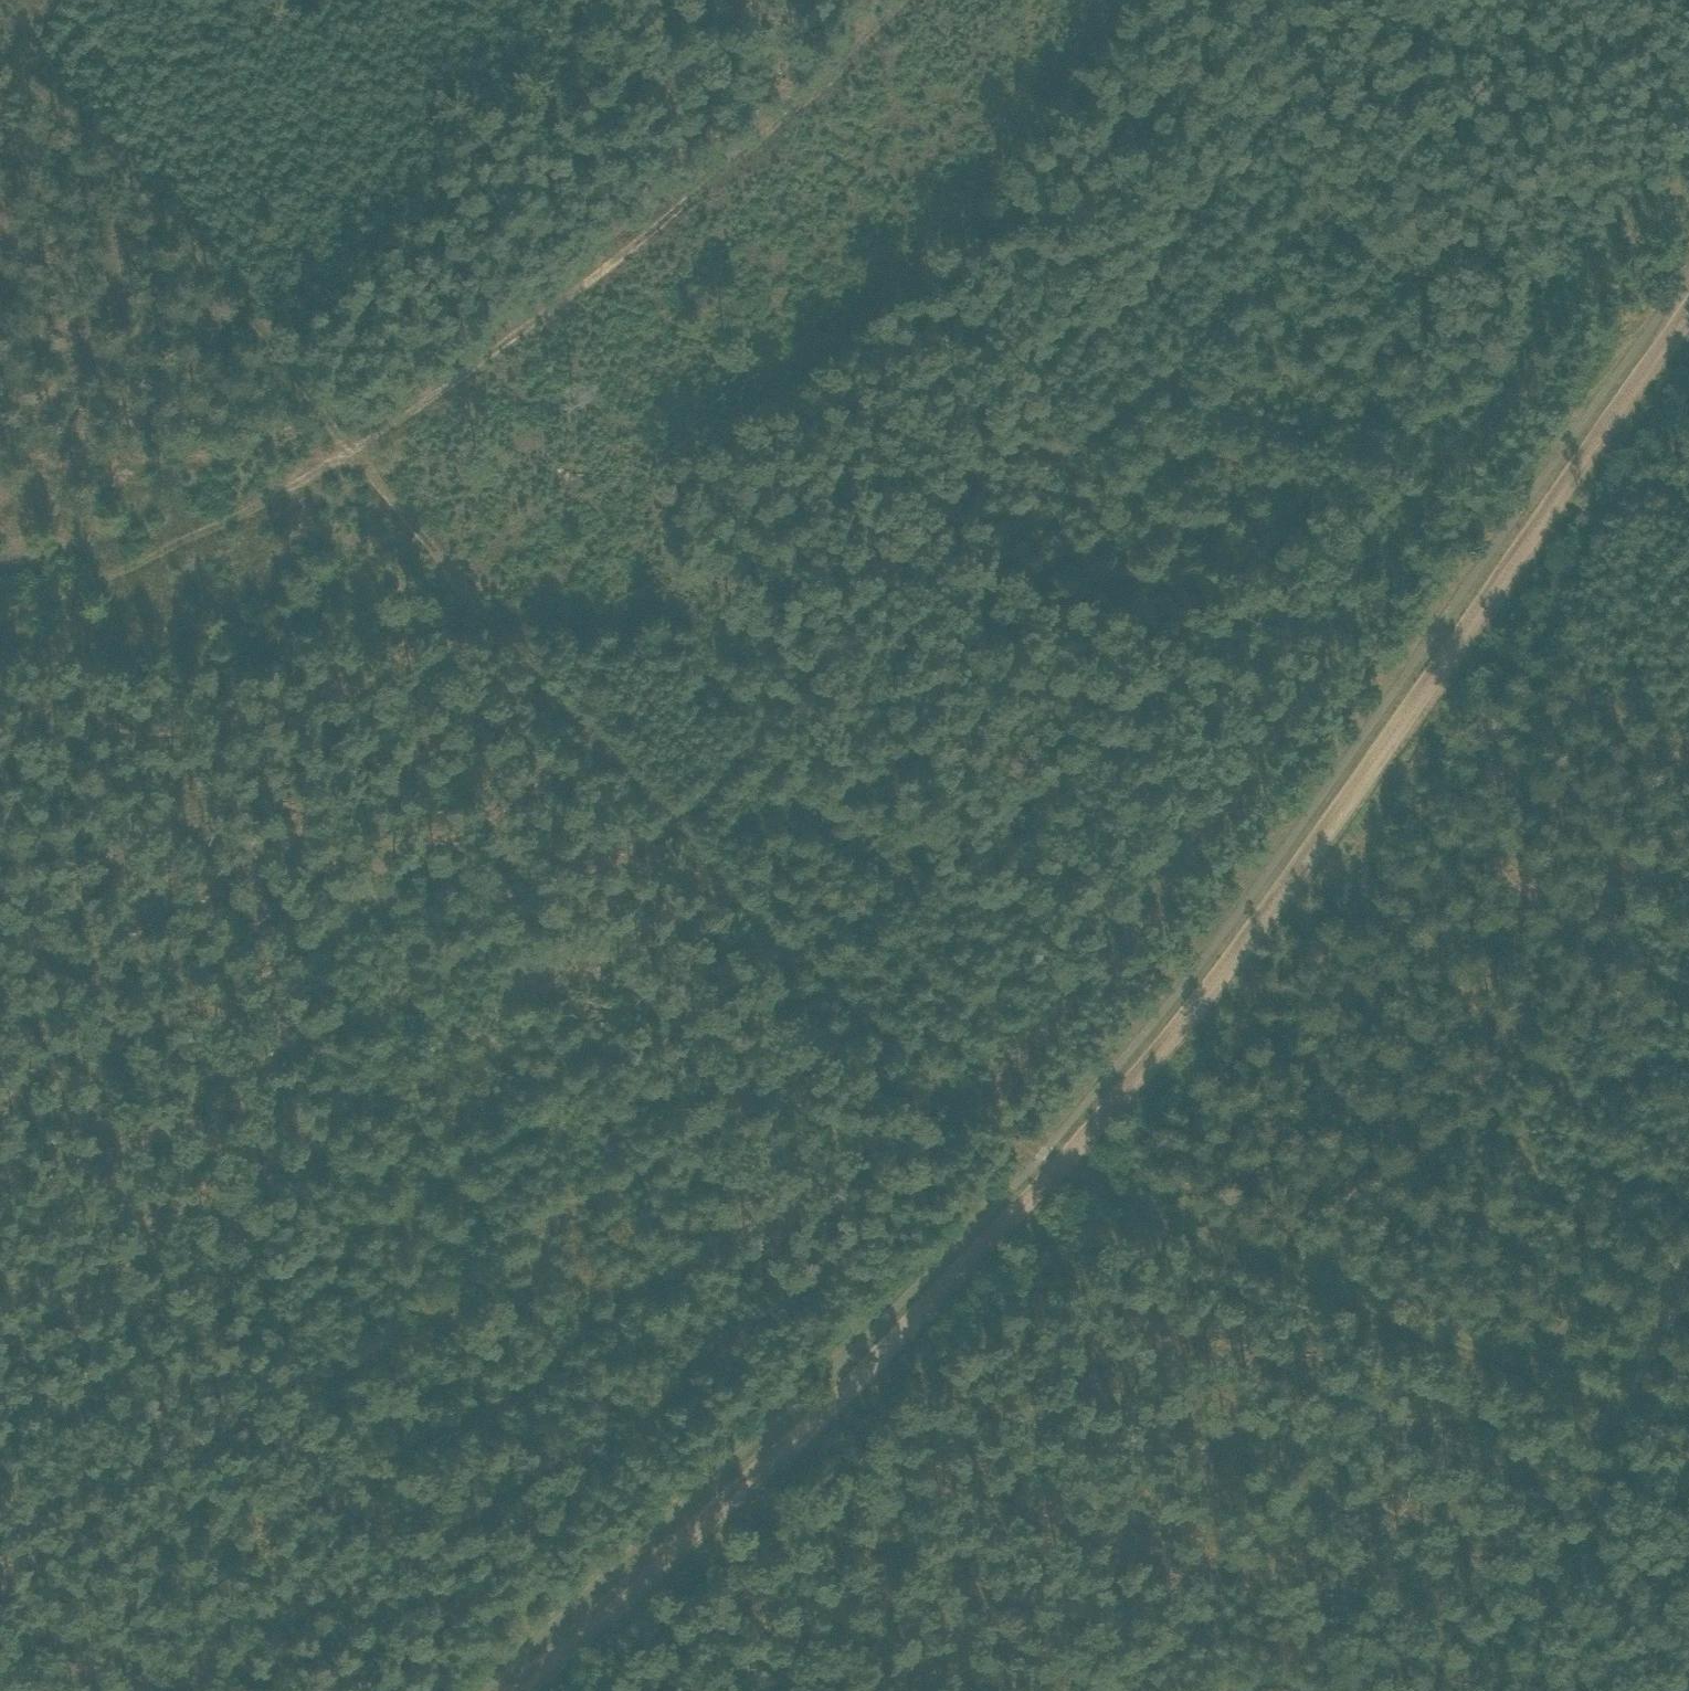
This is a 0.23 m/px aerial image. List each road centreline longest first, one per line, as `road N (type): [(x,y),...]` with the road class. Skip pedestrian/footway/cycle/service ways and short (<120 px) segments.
road 1 (track): [(1688,1399),(1508,1357),(1303,1293),(1113,1190),(947,1085),(791,957),(618,749),(378,491),(344,469),(0,617)]
road 2 (track): [(520,1690),(1015,1221),(1305,859),(1688,320)]

